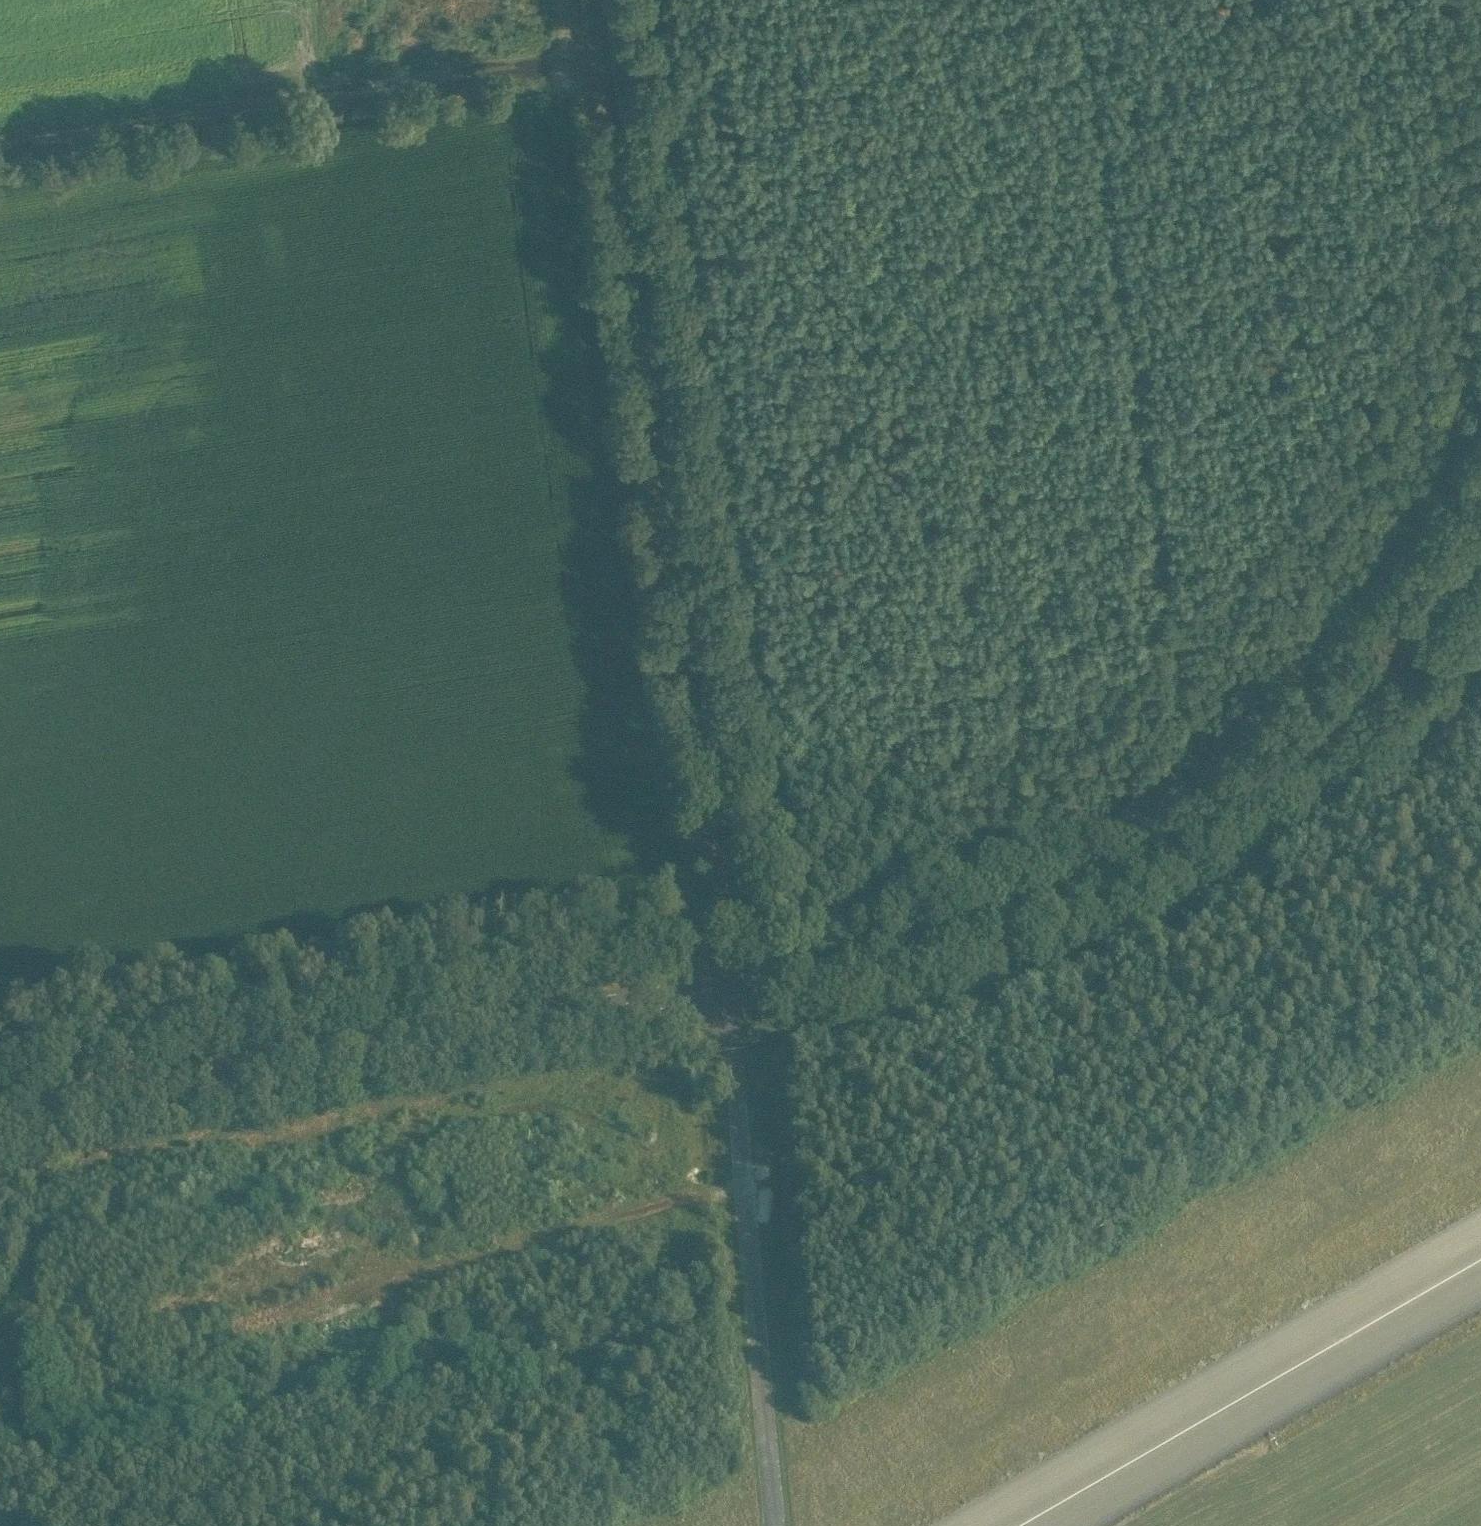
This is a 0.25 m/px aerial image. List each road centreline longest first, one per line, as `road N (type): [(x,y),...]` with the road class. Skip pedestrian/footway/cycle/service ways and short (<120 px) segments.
road 1 (unclassified): [(0,1112),(856,966),(966,938),(1059,902),(1178,843),(1278,762),(1401,630),(1480,524)]
road 2 (track): [(568,49),(0,142)]

